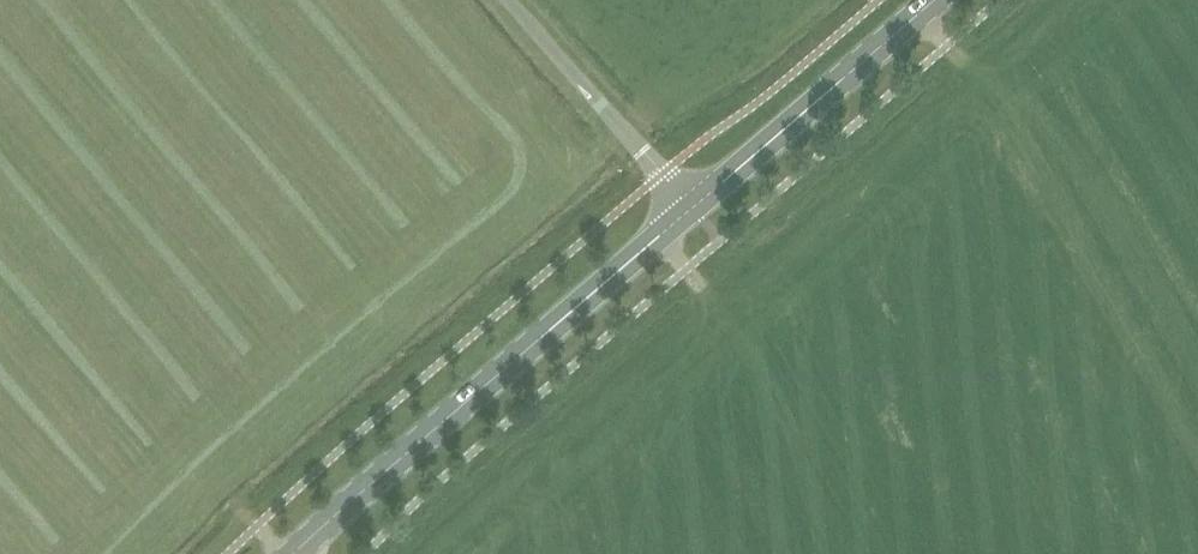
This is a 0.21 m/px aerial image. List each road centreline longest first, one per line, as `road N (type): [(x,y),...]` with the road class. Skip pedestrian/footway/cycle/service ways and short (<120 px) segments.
road 1 (primary): [(294,553),(691,213)]
road 2 (primary): [(691,213),(937,0)]
road 3 (unclassified): [(691,213),(507,0)]

